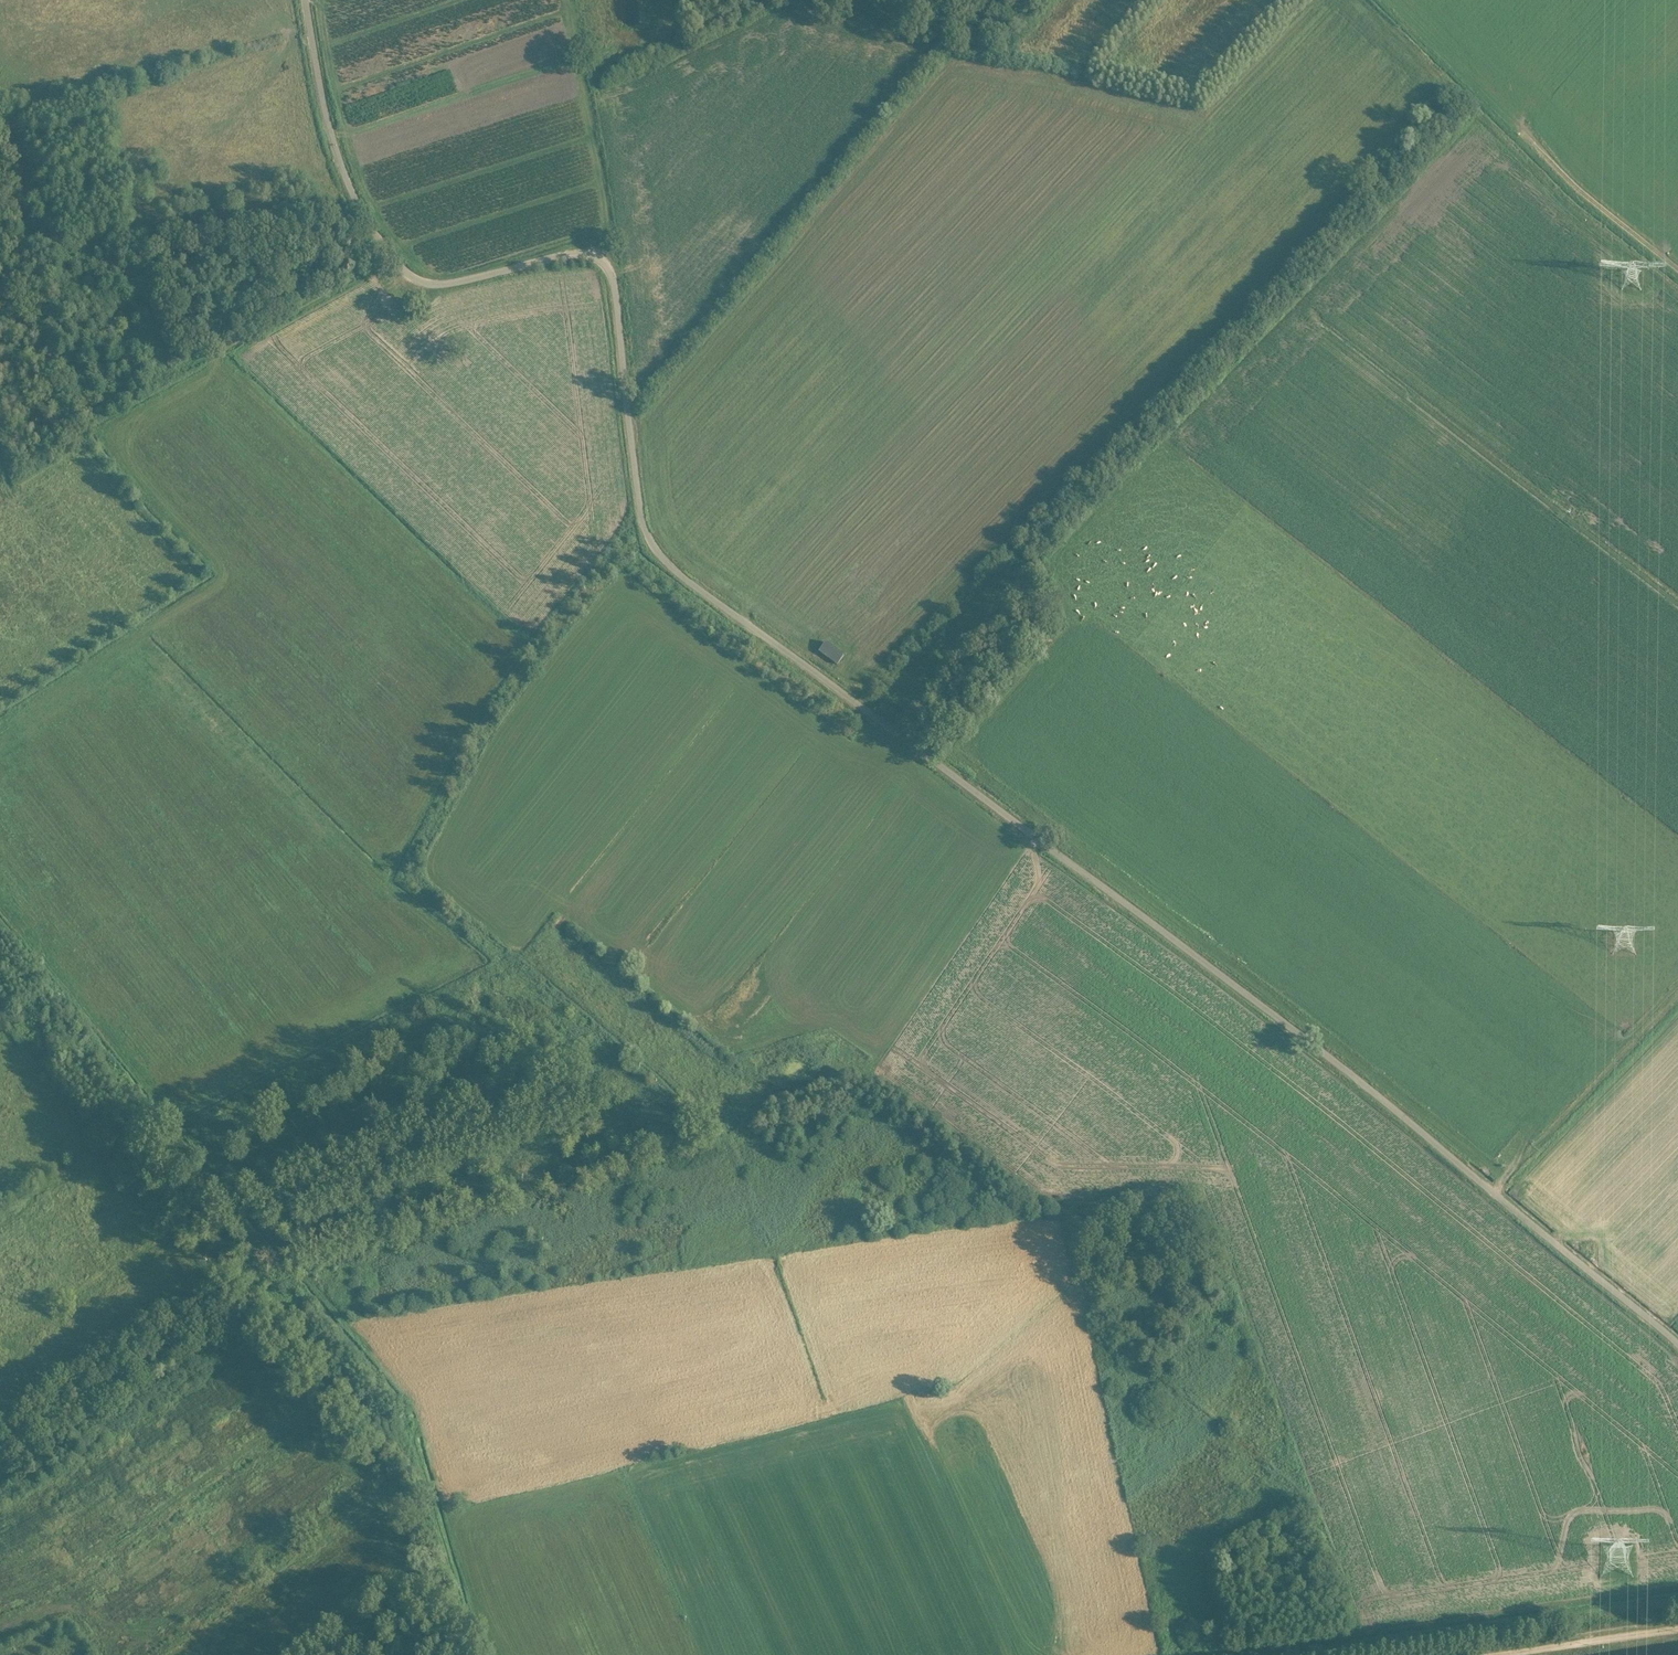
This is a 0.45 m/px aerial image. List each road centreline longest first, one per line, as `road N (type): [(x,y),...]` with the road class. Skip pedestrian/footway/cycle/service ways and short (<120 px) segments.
road 1 (unclassified): [(1677,1346),(1361,1083),(663,559),(640,508),(612,273),(581,254),(446,284),(402,271),(345,176),(306,0)]
road 2 (track): [(1290,1654),(1677,1597)]
road 3 (track): [(581,254),(608,238),(608,218),(570,0)]
road 4 (track): [(1491,1192),(1677,993)]
road 5 (track): [(1677,269),(1592,201),(1527,136)]
road 6 (track): [(1677,1627),(1495,1654)]

